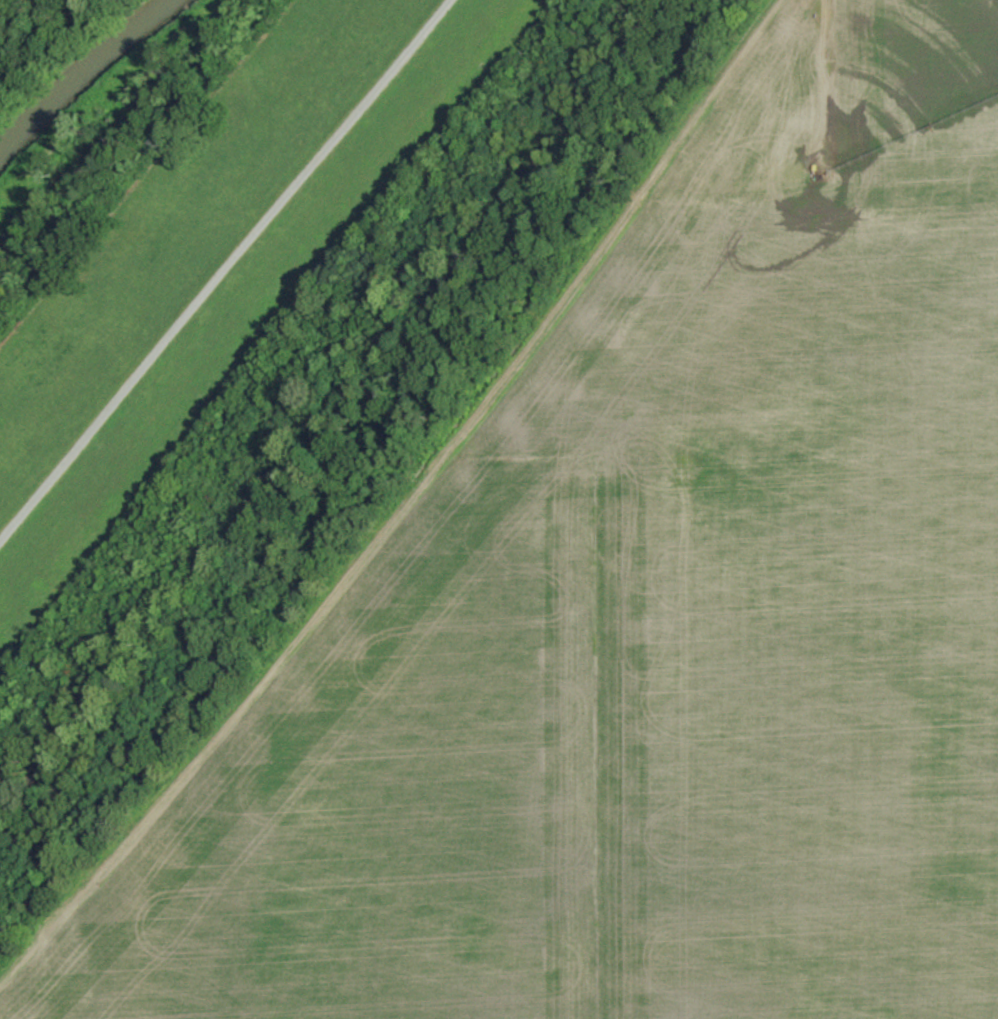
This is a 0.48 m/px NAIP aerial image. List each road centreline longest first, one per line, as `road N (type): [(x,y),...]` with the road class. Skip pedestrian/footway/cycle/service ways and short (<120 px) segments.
road 1 (track): [(785,0),(555,319),(285,659),(0,988)]
road 2 (track): [(0,539),(450,0)]

